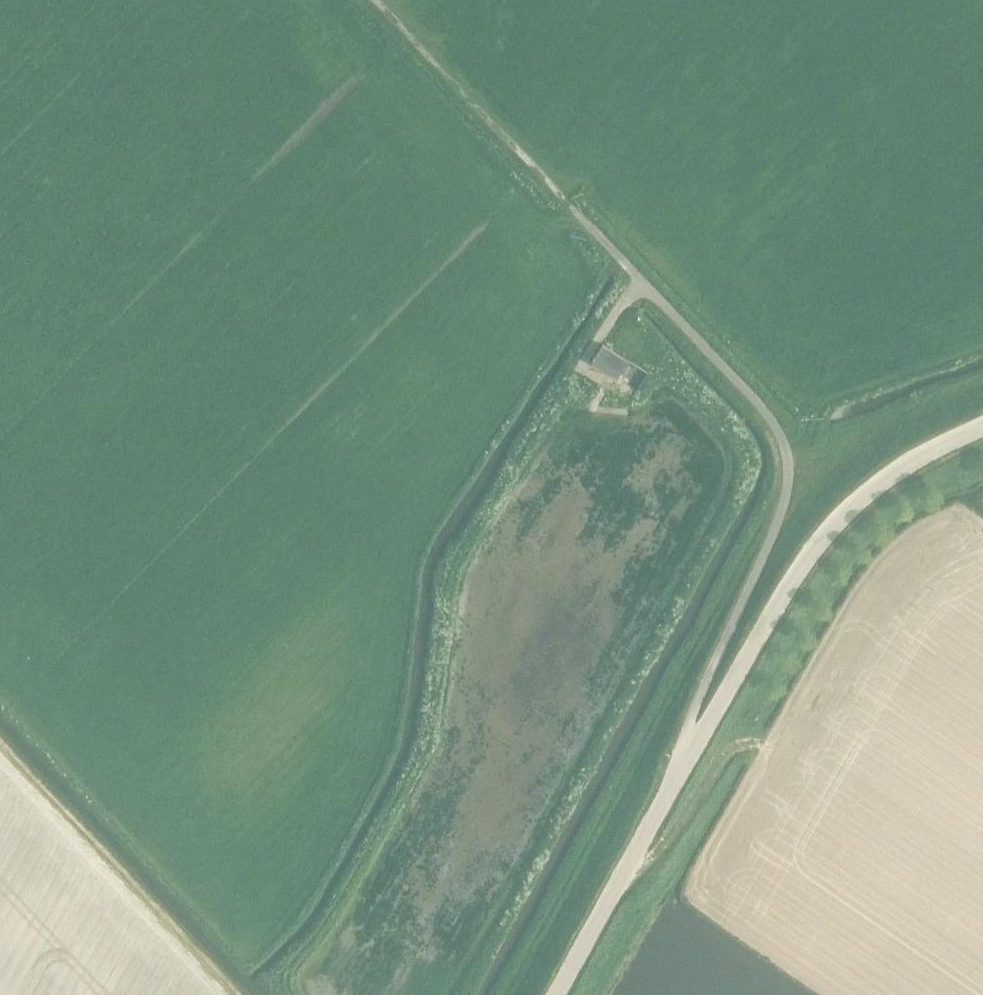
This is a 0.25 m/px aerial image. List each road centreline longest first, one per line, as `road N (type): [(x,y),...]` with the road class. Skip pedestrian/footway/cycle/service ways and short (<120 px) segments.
road 1 (unclassified): [(556,994),(816,544),(848,506),(911,459),(982,424)]

